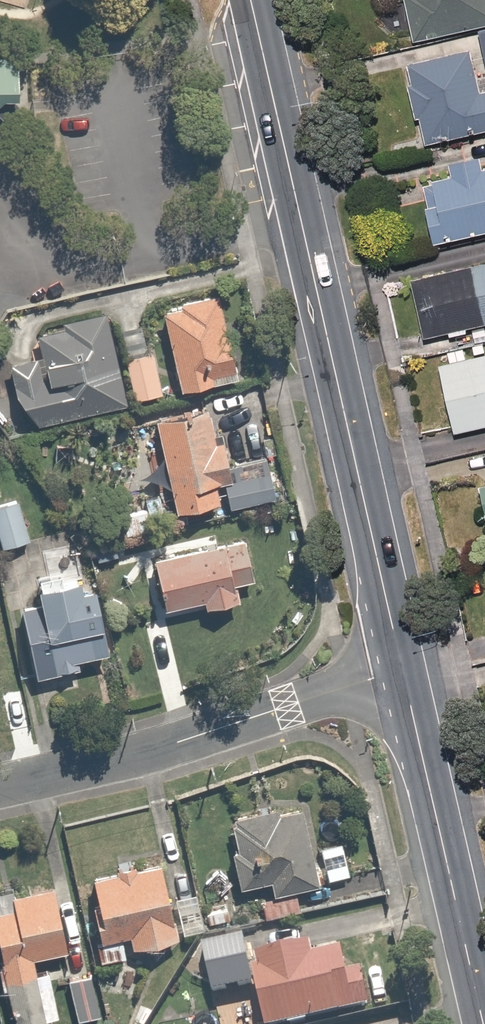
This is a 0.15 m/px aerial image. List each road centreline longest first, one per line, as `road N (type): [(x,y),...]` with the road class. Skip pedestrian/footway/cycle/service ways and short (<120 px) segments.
road 1 (secondary): [(251,0),(406,672)]
road 2 (residential): [(0,791),(100,769),(406,672)]
road 3 (secondary): [(406,672),(484,1022)]

